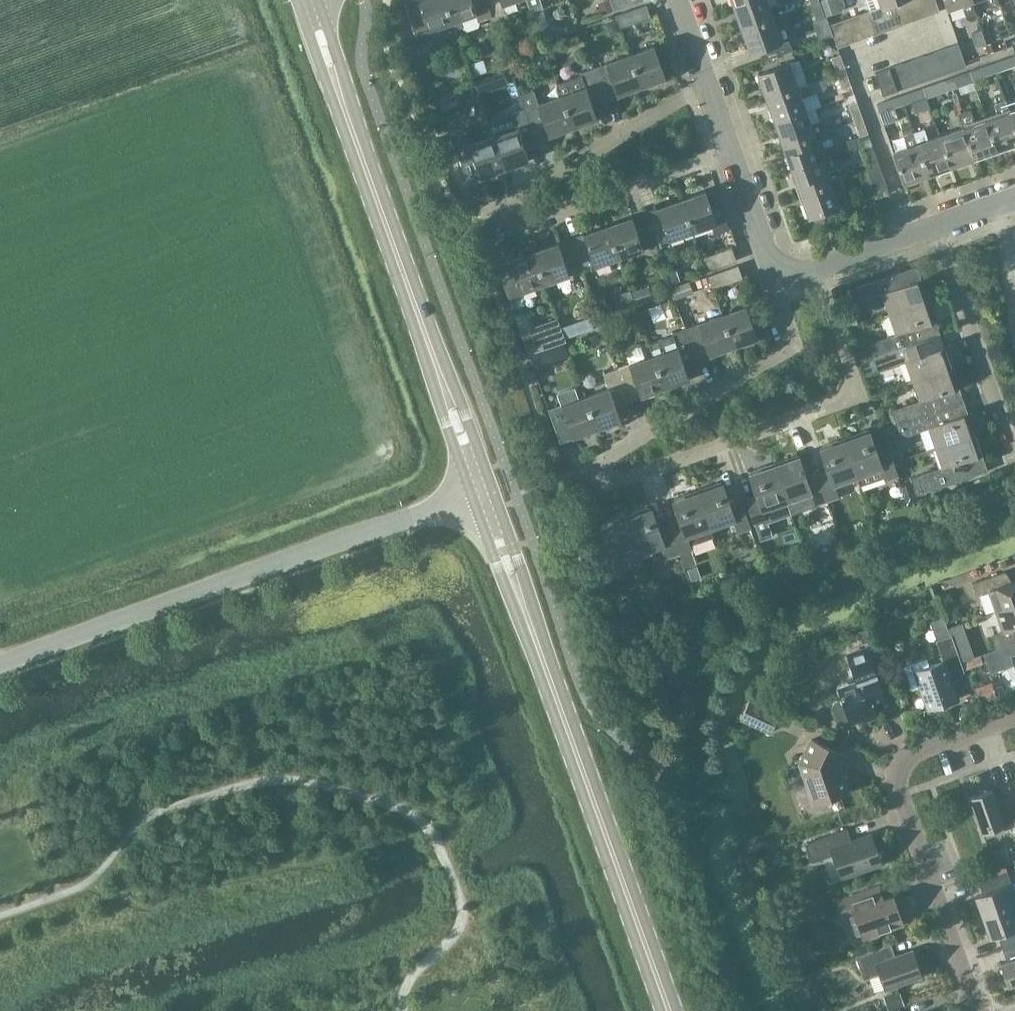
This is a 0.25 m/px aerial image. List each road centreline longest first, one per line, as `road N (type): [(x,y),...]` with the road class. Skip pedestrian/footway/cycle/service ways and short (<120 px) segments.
road 1 (residential): [(823,266),(856,393),(605,484),(598,464),(789,347),(763,264)]
road 2 (unclassified): [(0,662),(471,493)]
road 3 (residential): [(727,154),(505,229),(497,216),(500,203),(704,87)]
road 4 (tertiary): [(669,1010),(520,600)]
road 5 (residential): [(1014,717),(916,750),(897,772),(977,1010)]
road 6 (tertiary): [(440,375),(340,92)]
road 7 (residential): [(1014,440),(1004,434),(933,227)]
road 8 (tertiary): [(491,486),(464,409),(440,375)]
road 9 (tertiary): [(440,375),(442,413),(471,493)]

